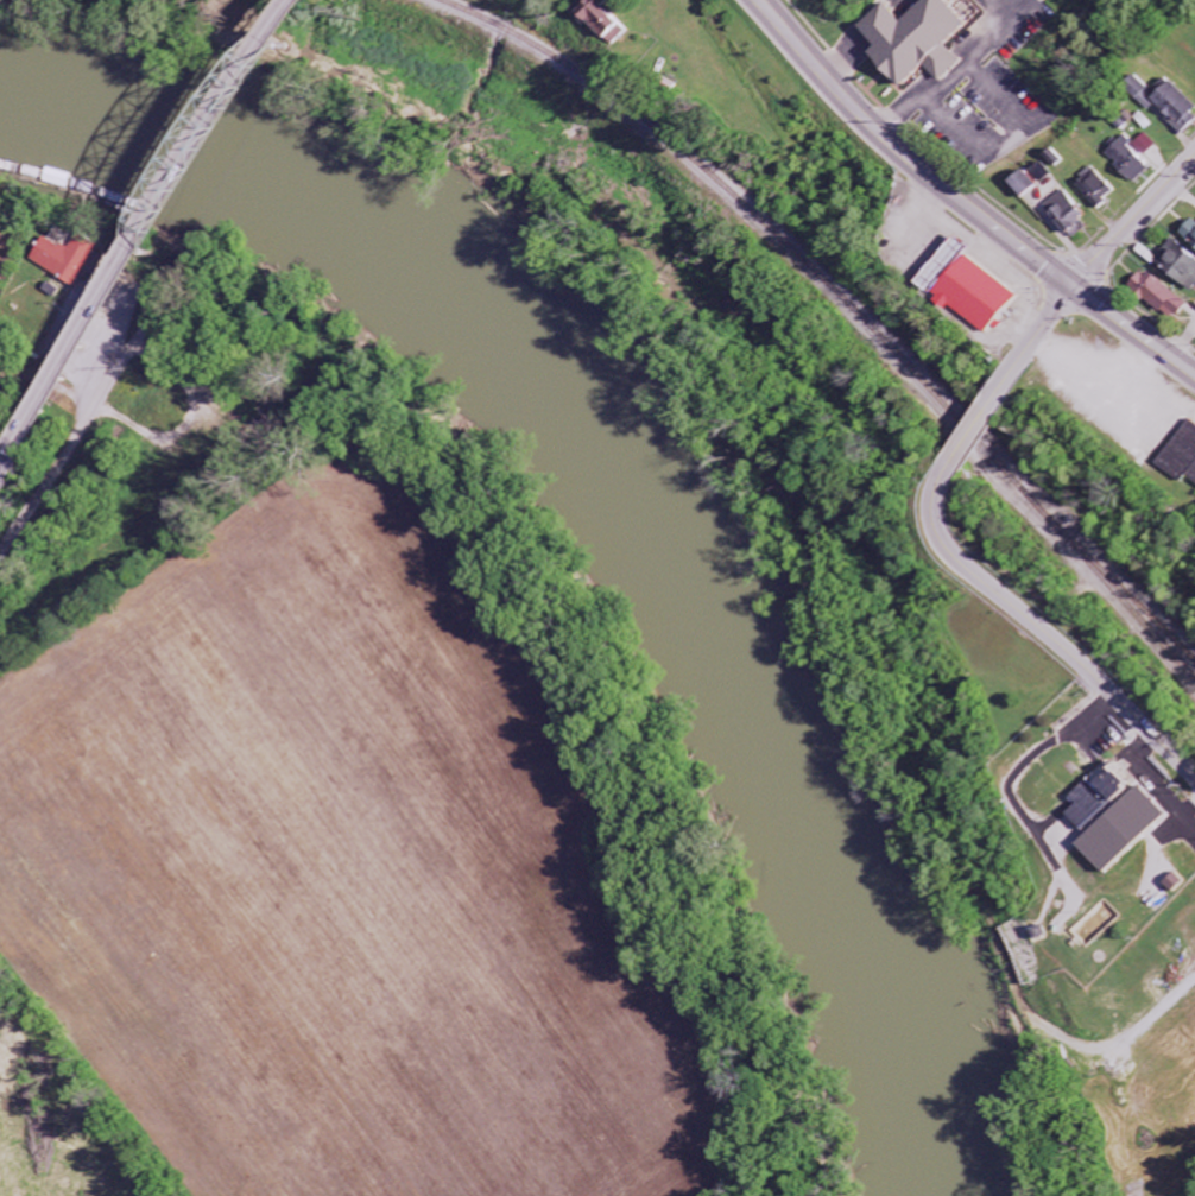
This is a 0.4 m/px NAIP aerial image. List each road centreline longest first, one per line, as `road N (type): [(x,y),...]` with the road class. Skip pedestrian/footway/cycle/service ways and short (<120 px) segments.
road 1 (primary): [(770,0),(967,203),(1194,376)]
road 2 (primary): [(20,444),(163,253),(307,0)]
road 3 (tertiary): [(1194,775),(954,543),(943,506),(956,467)]
road 4 (tertiary): [(1071,285),(1194,165)]
road 5 (tertiary): [(1000,397),(1071,285)]

